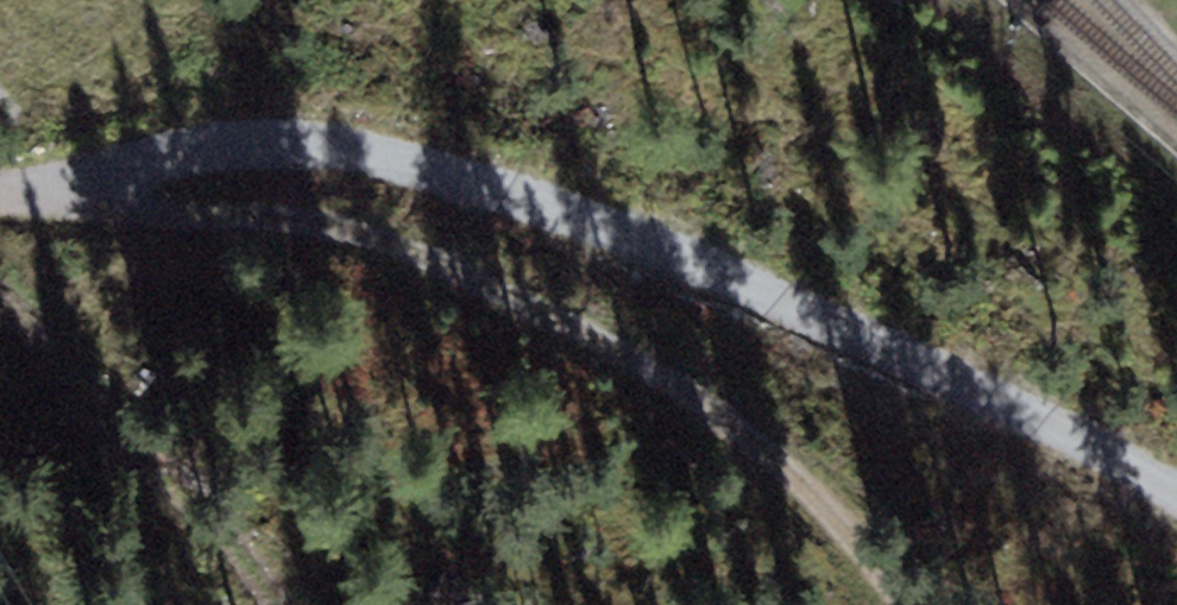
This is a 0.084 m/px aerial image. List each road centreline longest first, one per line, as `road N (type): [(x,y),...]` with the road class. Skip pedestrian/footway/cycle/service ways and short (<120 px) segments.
road 1 (track): [(0,200),(96,188),(282,141),(333,144),(666,242),(1084,439),(1176,494)]
road 2 (track): [(96,188),(140,207),(326,223),(417,246),(525,301),(717,420),(901,604)]

